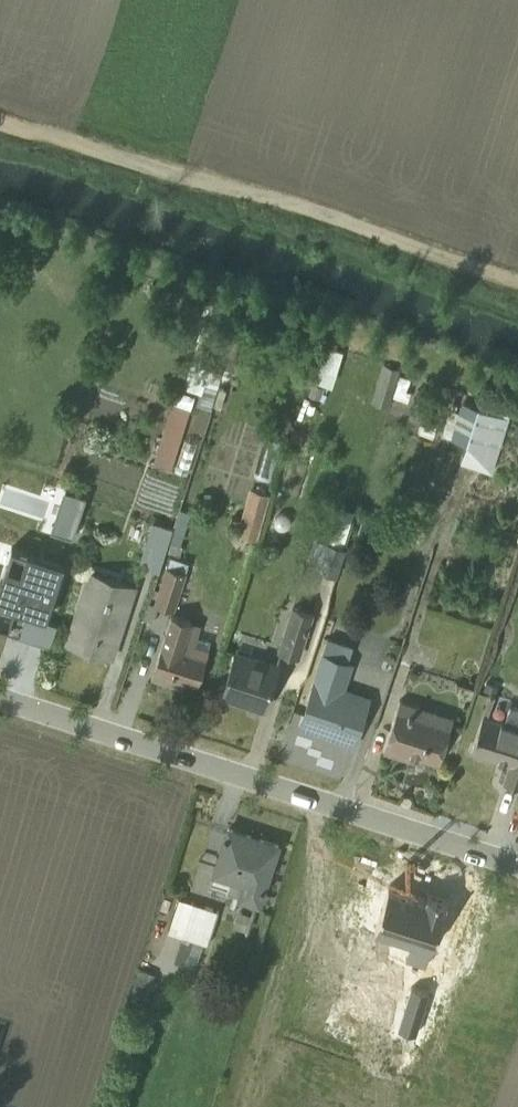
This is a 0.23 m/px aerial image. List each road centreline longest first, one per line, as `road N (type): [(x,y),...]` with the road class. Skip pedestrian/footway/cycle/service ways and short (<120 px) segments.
road 1 (residential): [(0,698),(517,865)]
road 2 (track): [(517,275),(0,110)]

